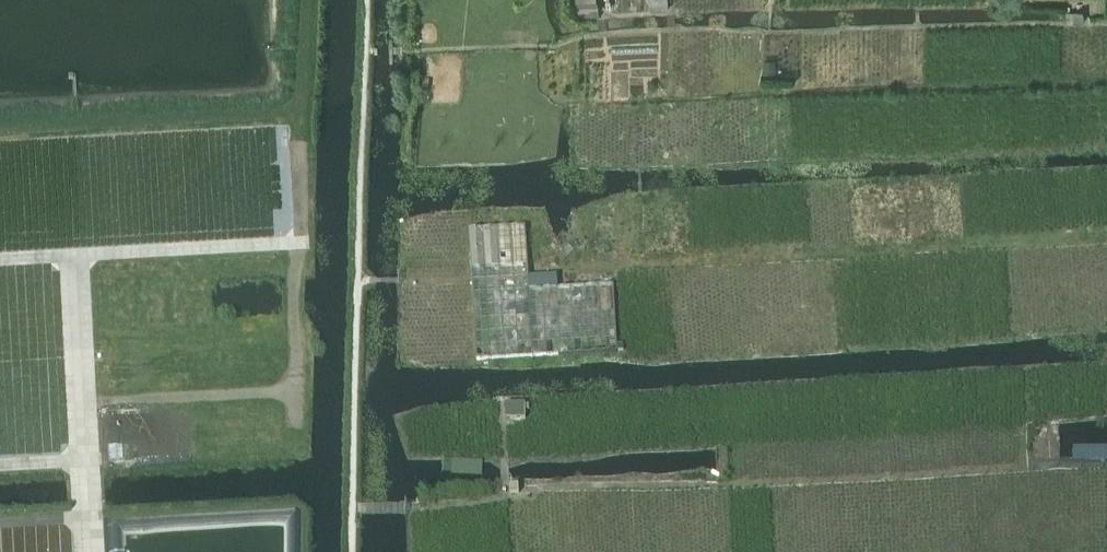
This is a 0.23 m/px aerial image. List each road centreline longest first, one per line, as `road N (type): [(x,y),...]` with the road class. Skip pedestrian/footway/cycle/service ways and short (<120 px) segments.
road 1 (track): [(0,464),(86,459),(83,402),(294,392),(298,198)]

